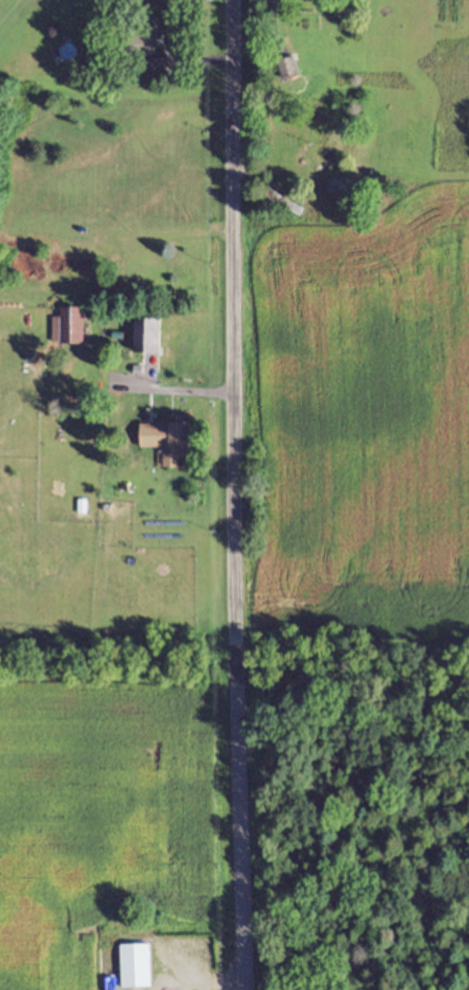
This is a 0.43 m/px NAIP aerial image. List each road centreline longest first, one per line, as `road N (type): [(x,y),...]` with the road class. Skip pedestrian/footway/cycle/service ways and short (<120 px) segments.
road 1 (residential): [(237,667),(232,0)]
road 2 (residential): [(243,989),(237,667)]

